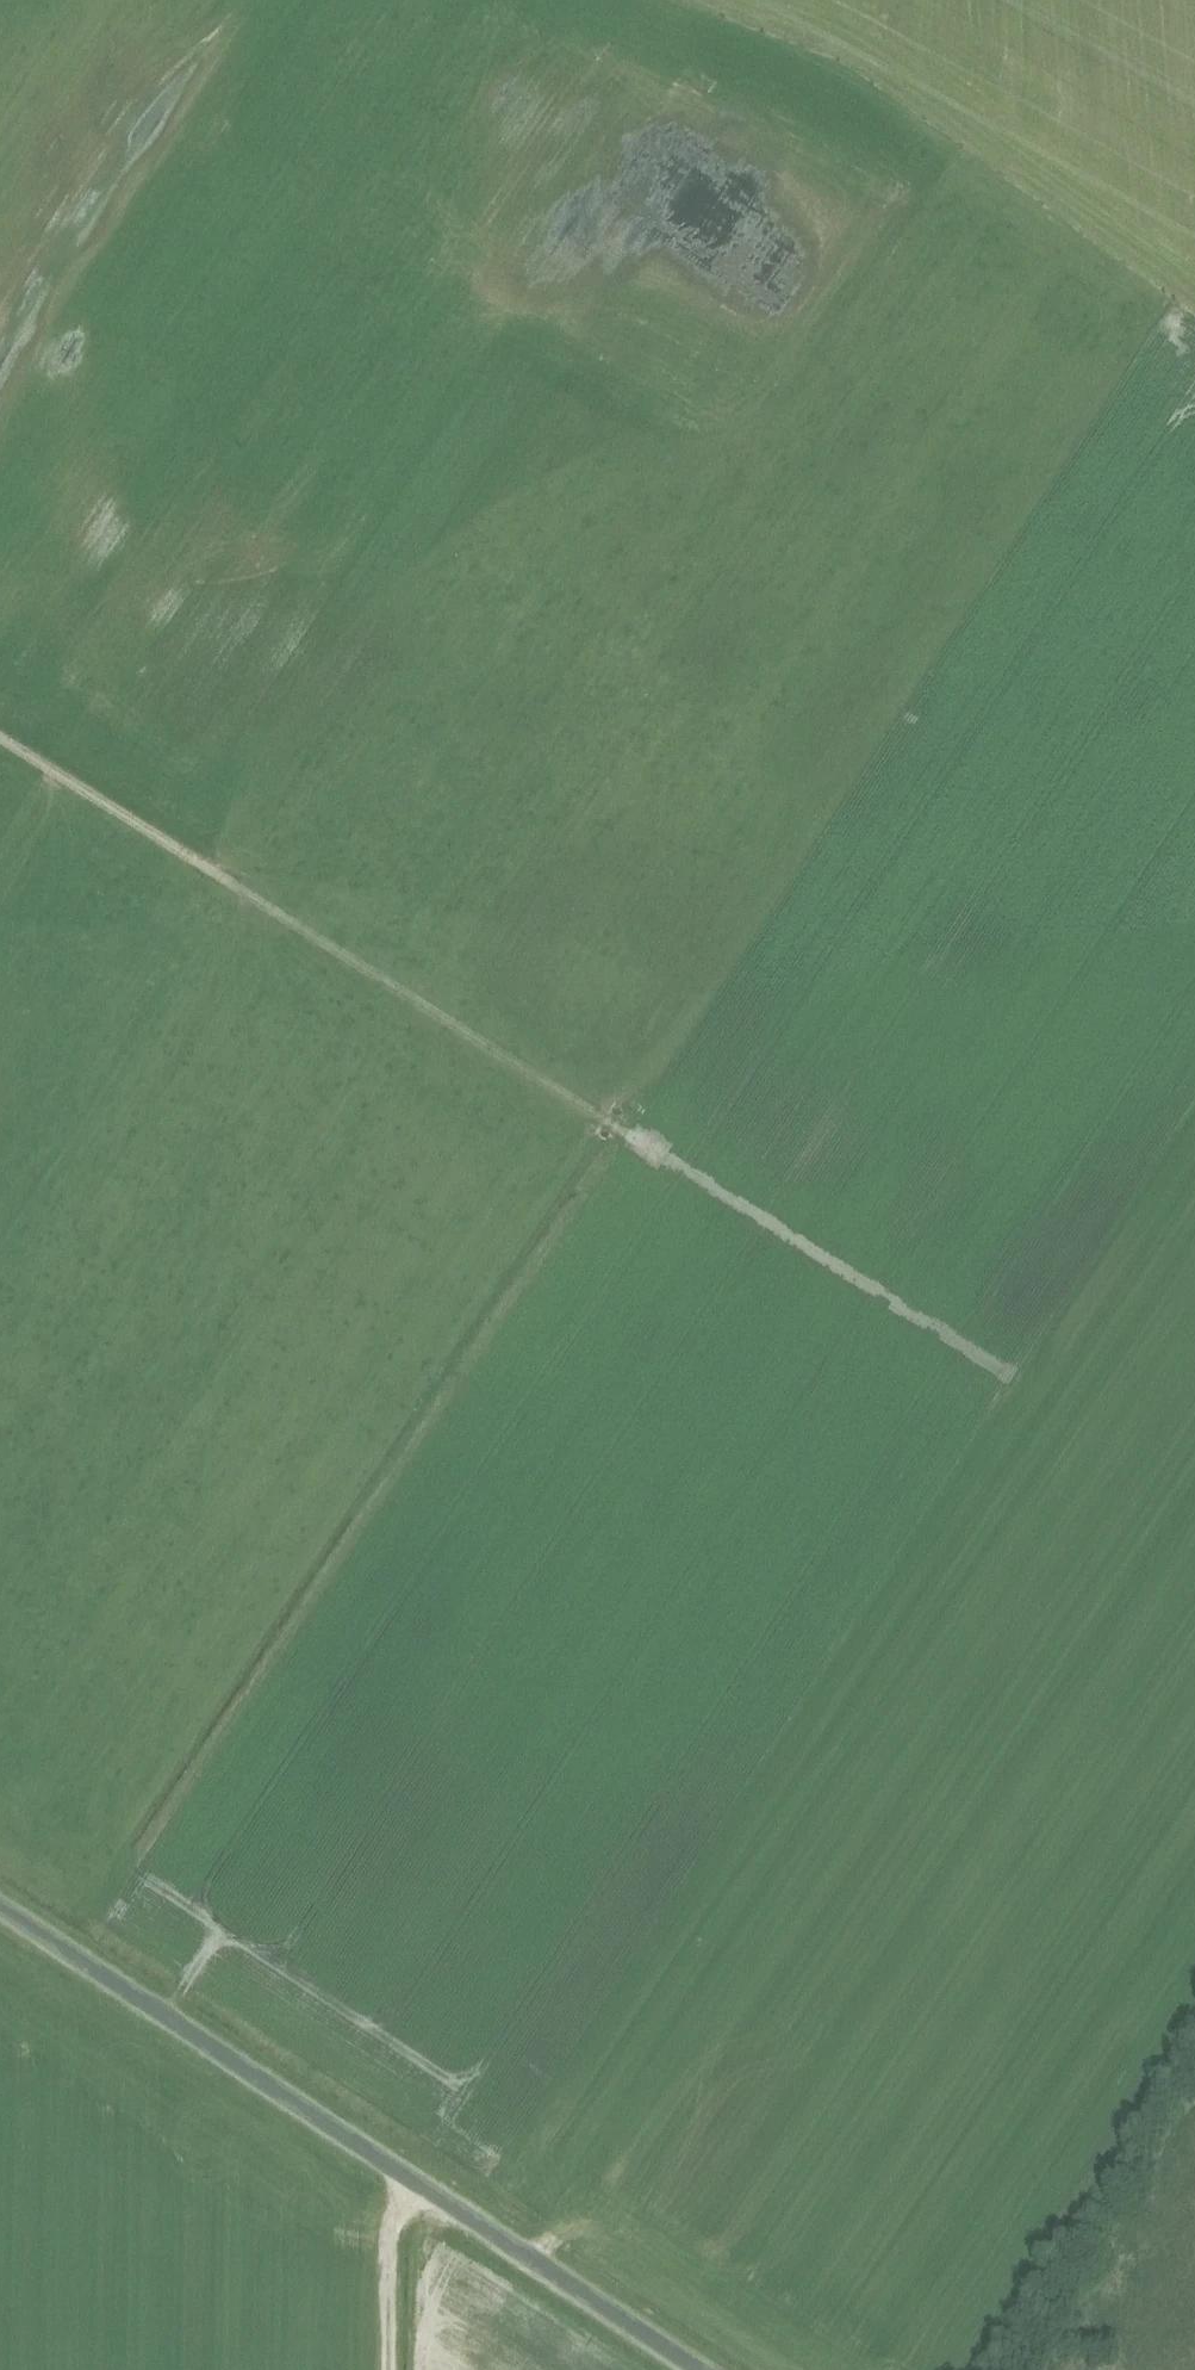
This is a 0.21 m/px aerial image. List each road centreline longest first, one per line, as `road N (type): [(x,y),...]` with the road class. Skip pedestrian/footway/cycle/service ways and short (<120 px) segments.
road 1 (unclassified): [(689,2369),(0,1911)]

